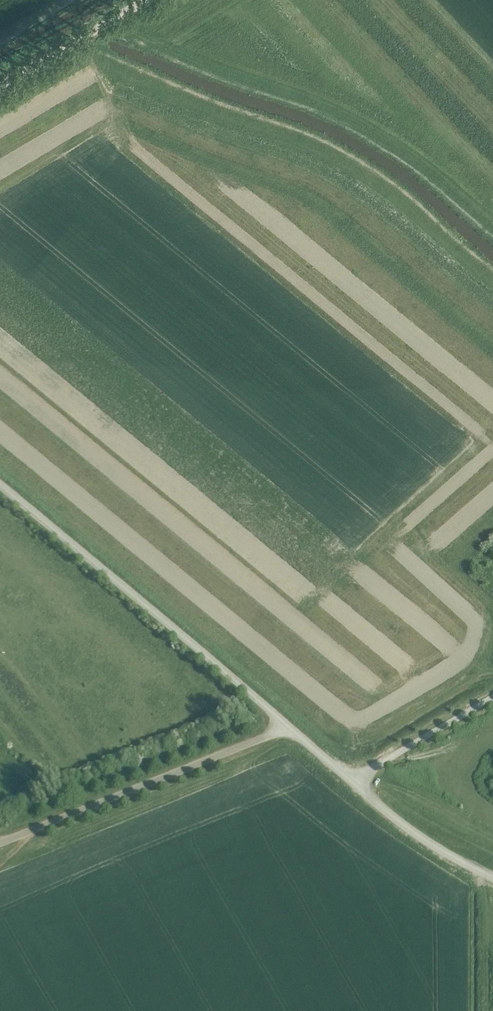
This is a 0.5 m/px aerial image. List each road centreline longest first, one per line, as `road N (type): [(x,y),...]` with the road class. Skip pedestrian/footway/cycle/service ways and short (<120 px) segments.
road 1 (unclassified): [(288,727),(0,486)]
road 2 (unclassified): [(0,843),(288,727)]
road 3 (unclassified): [(492,877),(422,839),(352,783)]
road 4 (unclassified): [(0,86),(144,0)]
road 5 (unclassified): [(352,783),(492,697)]

